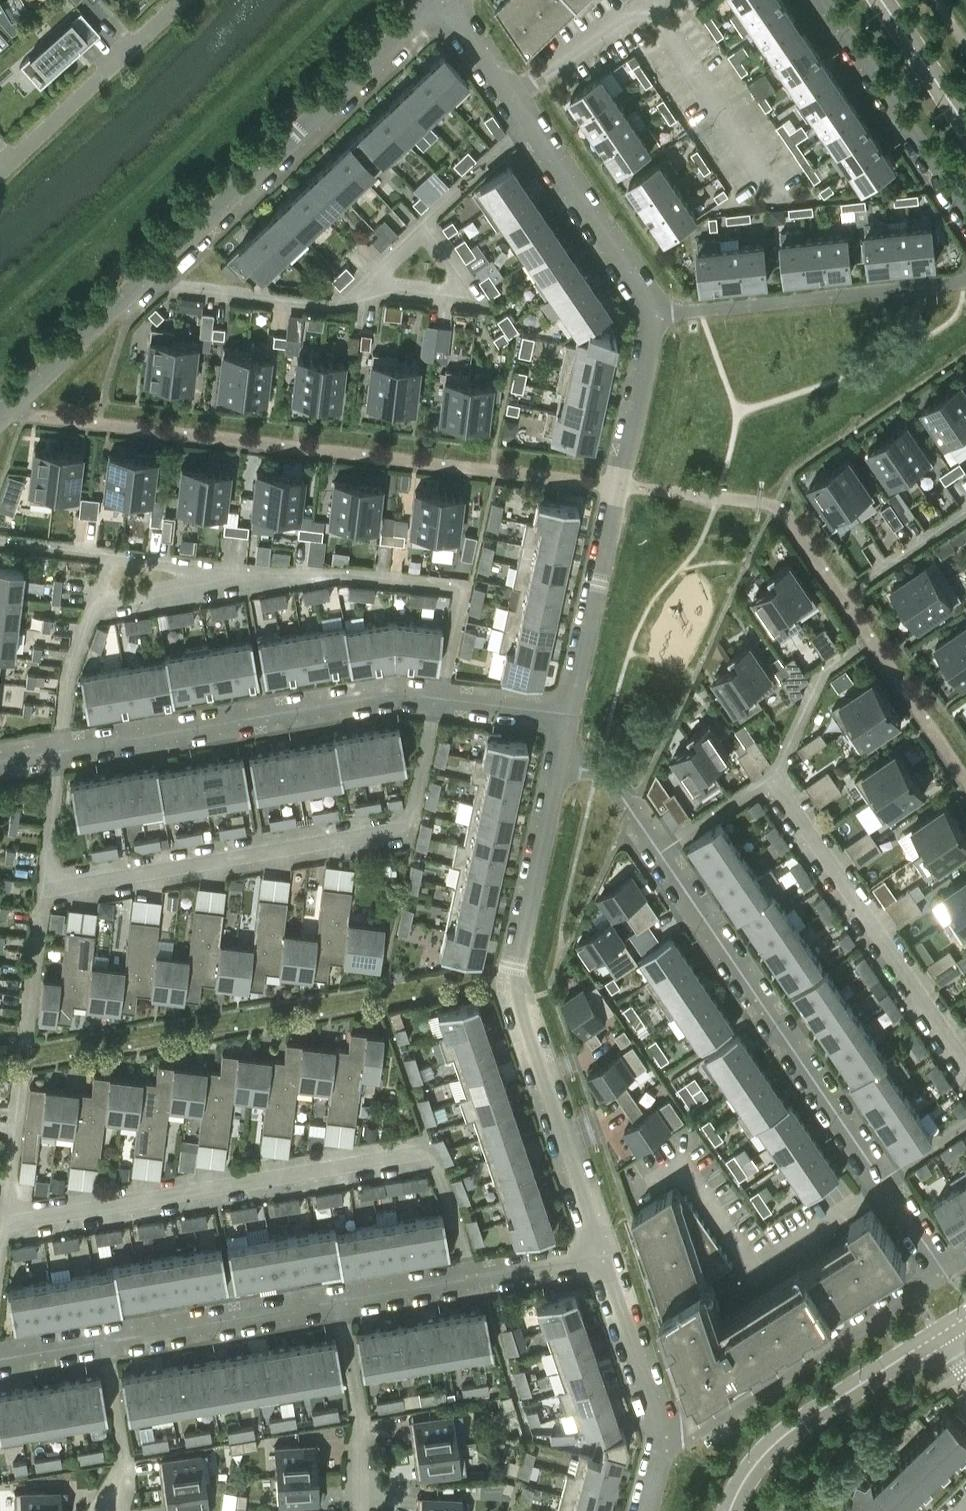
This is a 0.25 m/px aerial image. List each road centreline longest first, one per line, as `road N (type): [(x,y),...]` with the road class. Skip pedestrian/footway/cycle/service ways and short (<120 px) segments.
road 1 (residential): [(561,758),(598,767),(633,812),(945,1270)]
road 2 (residential): [(601,1254),(0,1357)]
road 3 (residential): [(0,419),(438,1)]
road 4 (residential): [(571,717),(399,694),(0,761)]
road 5 (residential): [(561,758),(511,986),(601,1254)]
road 6 (residential): [(656,310),(571,717)]
road 7 (residential): [(438,1),(656,310)]
road 8 (residential): [(945,1270),(698,1429),(665,1441)]
road 9 (residential): [(965,282),(656,310)]
road 10 (tertiary): [(937,1336),(788,1432),(754,1464),(731,1510)]
road 11 (residential): [(821,0),(965,219)]
road 12 (residential): [(183,0),(0,174)]
road 13 (residential): [(601,1254),(665,1441)]
road 14 (tertiary): [(879,0),(965,128)]

